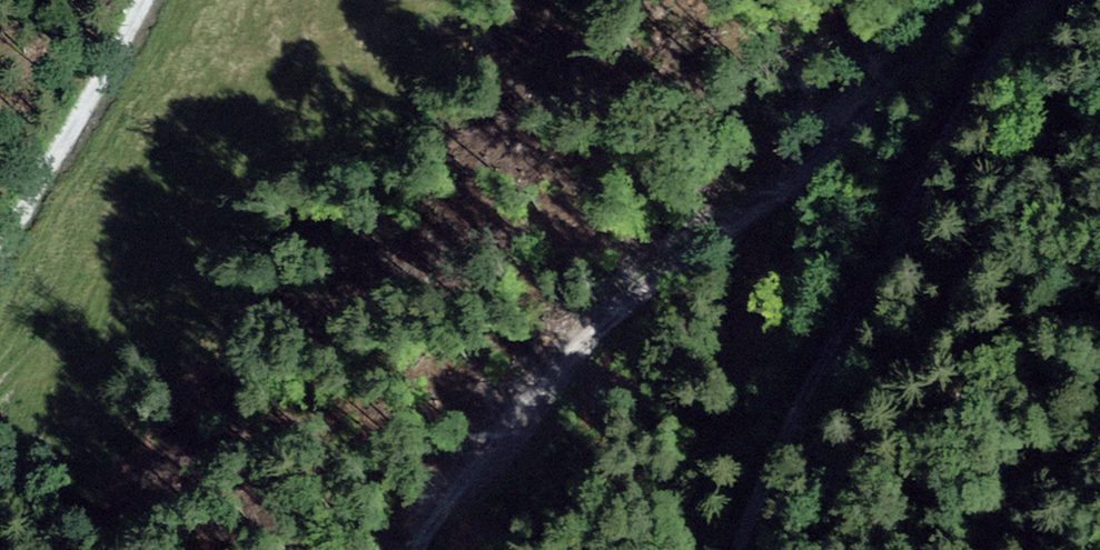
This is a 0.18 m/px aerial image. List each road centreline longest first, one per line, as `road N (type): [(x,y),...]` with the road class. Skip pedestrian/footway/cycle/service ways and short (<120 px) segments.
road 1 (track): [(416,549),(498,428),(754,215),(966,0)]
road 2 (track): [(1041,0),(926,139),(868,290),(741,549)]
road 3 (track): [(0,300),(150,0)]

